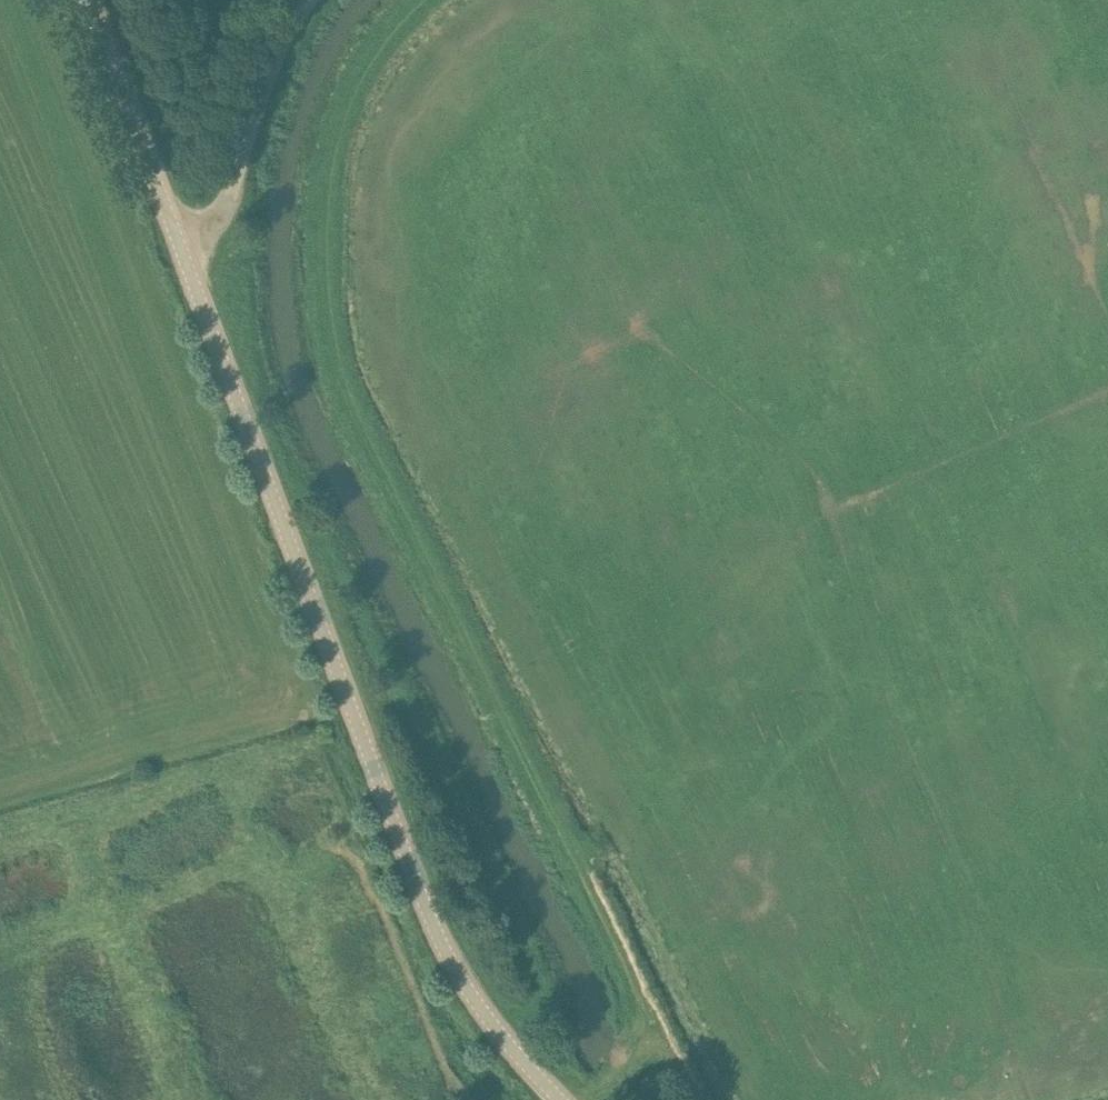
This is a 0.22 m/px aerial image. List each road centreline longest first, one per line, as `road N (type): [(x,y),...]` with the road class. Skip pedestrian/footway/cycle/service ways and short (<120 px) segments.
road 1 (track): [(697,1099),(658,1042),(553,982),(431,756),(268,398),(247,265),(241,157),(310,0)]
road 2 (tertiary): [(559,1099),(497,1028),(434,925),(88,0)]

